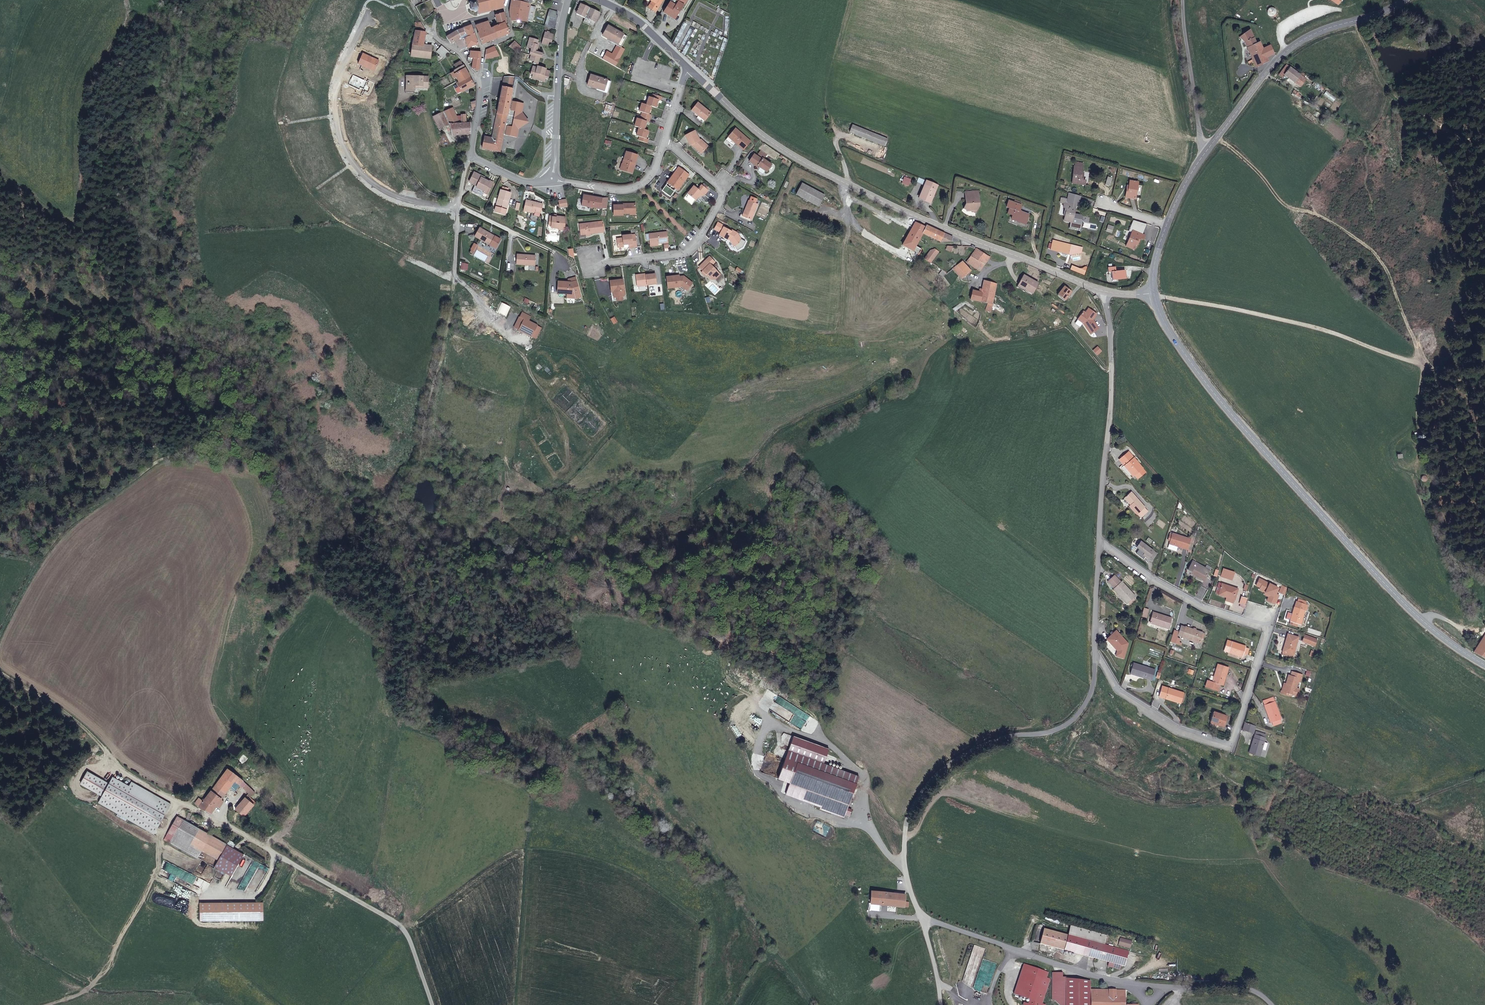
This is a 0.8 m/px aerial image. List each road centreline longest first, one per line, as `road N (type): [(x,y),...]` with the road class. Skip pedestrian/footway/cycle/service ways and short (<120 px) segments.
road 1 (track): [(0,639),(65,526),(147,468),(157,431),(183,419),(273,444),(356,496),(388,494),(406,482),(425,446),(453,271)]
road 2 (secondary): [(1154,294),(1170,334),(1258,445),(1407,606),(1484,665)]
road 3 (residential): [(1095,654),(1118,691),(1178,731),(1231,748),(1268,629),(1205,608),(1099,542)]
road 4 (tertiary): [(1104,291),(809,165),(688,68)]
road 5 (residential): [(1095,654),(1092,690),(1071,721),(971,751),(925,788),(910,814),(906,874),(941,1004)]
road 6 (track): [(1154,294),(1335,334),(1484,394)]
road 7 (track): [(1217,138),(1282,202),(1324,218),(1379,257),(1415,339),(1417,363)]
road 8 (unclassified): [(221,821),(402,927),(432,1004)]
road 9 (residential): [(368,12),(337,79),(343,145),(361,172),(389,193),(458,204)]
road 10 (track): [(221,821),(148,785),(41,694),(0,672)]
road 11 (secondary): [(1403,0),(1312,34),(1278,56),(1203,155)]
road 12 (residential): [(1104,291),(1112,393),(1099,542)]
road 13 (residential): [(552,179),(568,0)]
road 14 (residential): [(1182,0),(1203,155)]
road 15 (residential): [(694,243),(723,192),(664,140)]

